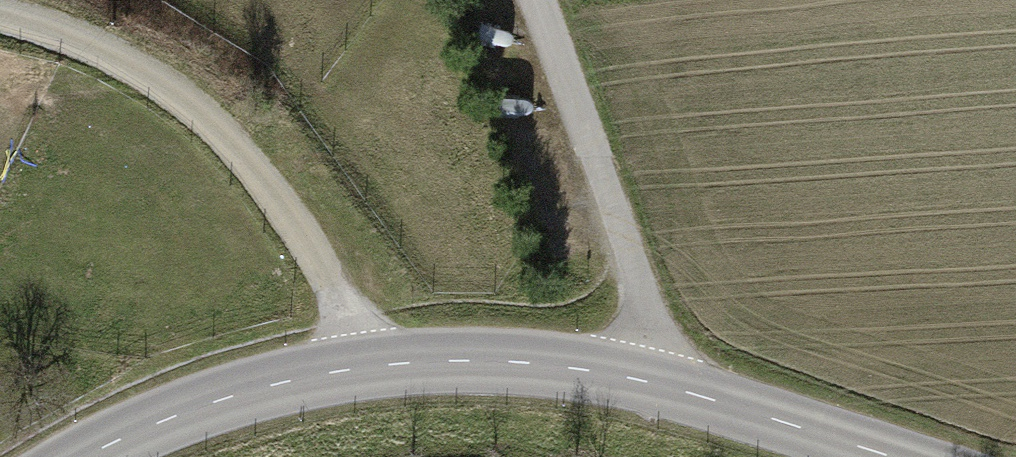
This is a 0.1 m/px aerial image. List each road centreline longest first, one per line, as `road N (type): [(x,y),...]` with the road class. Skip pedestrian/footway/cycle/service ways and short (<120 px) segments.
road 1 (tertiary): [(87,456),(232,396),(358,366),(467,361),(659,384),(891,456)]
road 2 (track): [(0,13),(112,52),(232,138),(320,259),(346,318)]
road 3 (track): [(544,0),(643,310),(659,384)]

